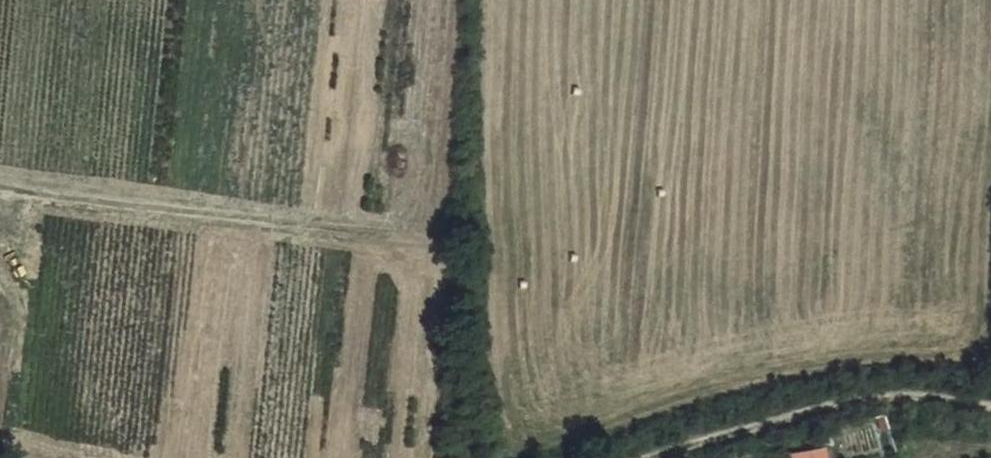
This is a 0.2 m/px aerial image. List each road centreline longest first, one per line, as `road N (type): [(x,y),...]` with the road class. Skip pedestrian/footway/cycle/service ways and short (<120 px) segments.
road 1 (track): [(638,457),(839,406),(942,393),(990,405)]

